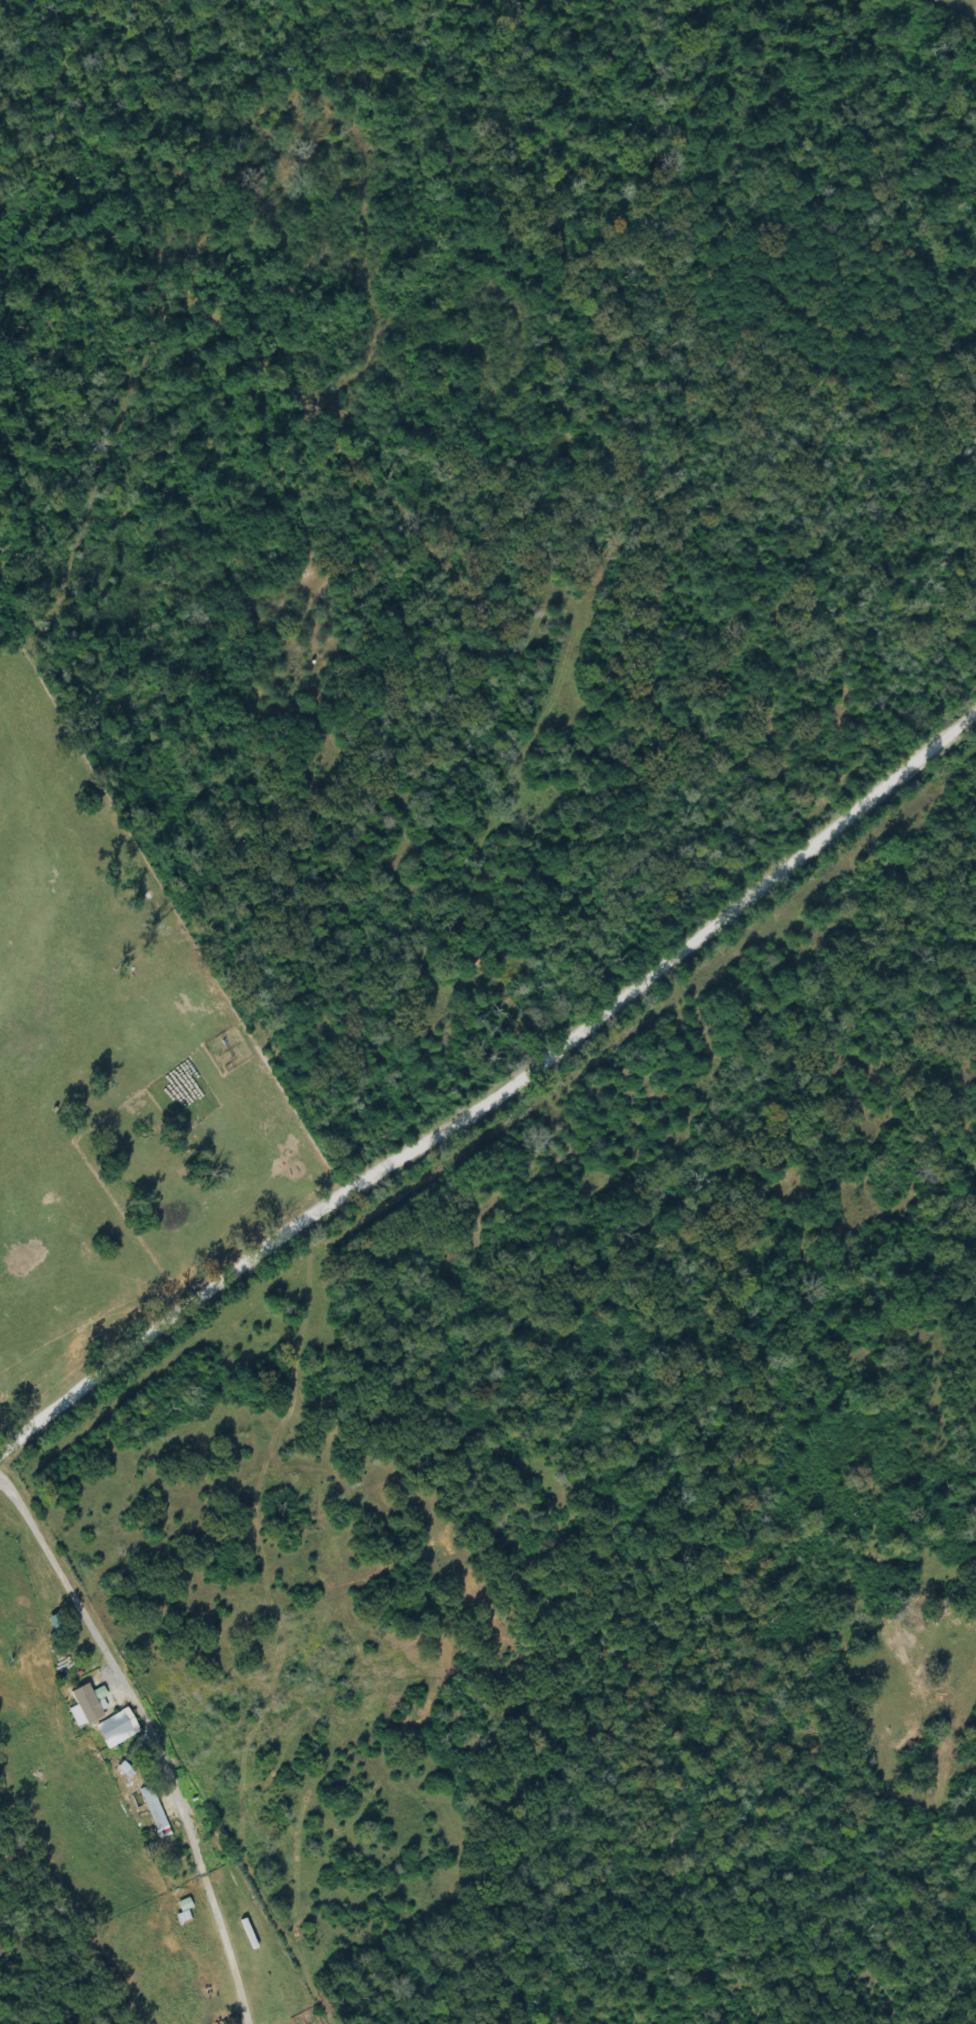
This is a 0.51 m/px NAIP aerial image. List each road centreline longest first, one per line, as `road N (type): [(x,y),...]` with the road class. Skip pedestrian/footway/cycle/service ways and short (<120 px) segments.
road 1 (residential): [(0,1465),(199,1308),(501,1113),(975,734)]

